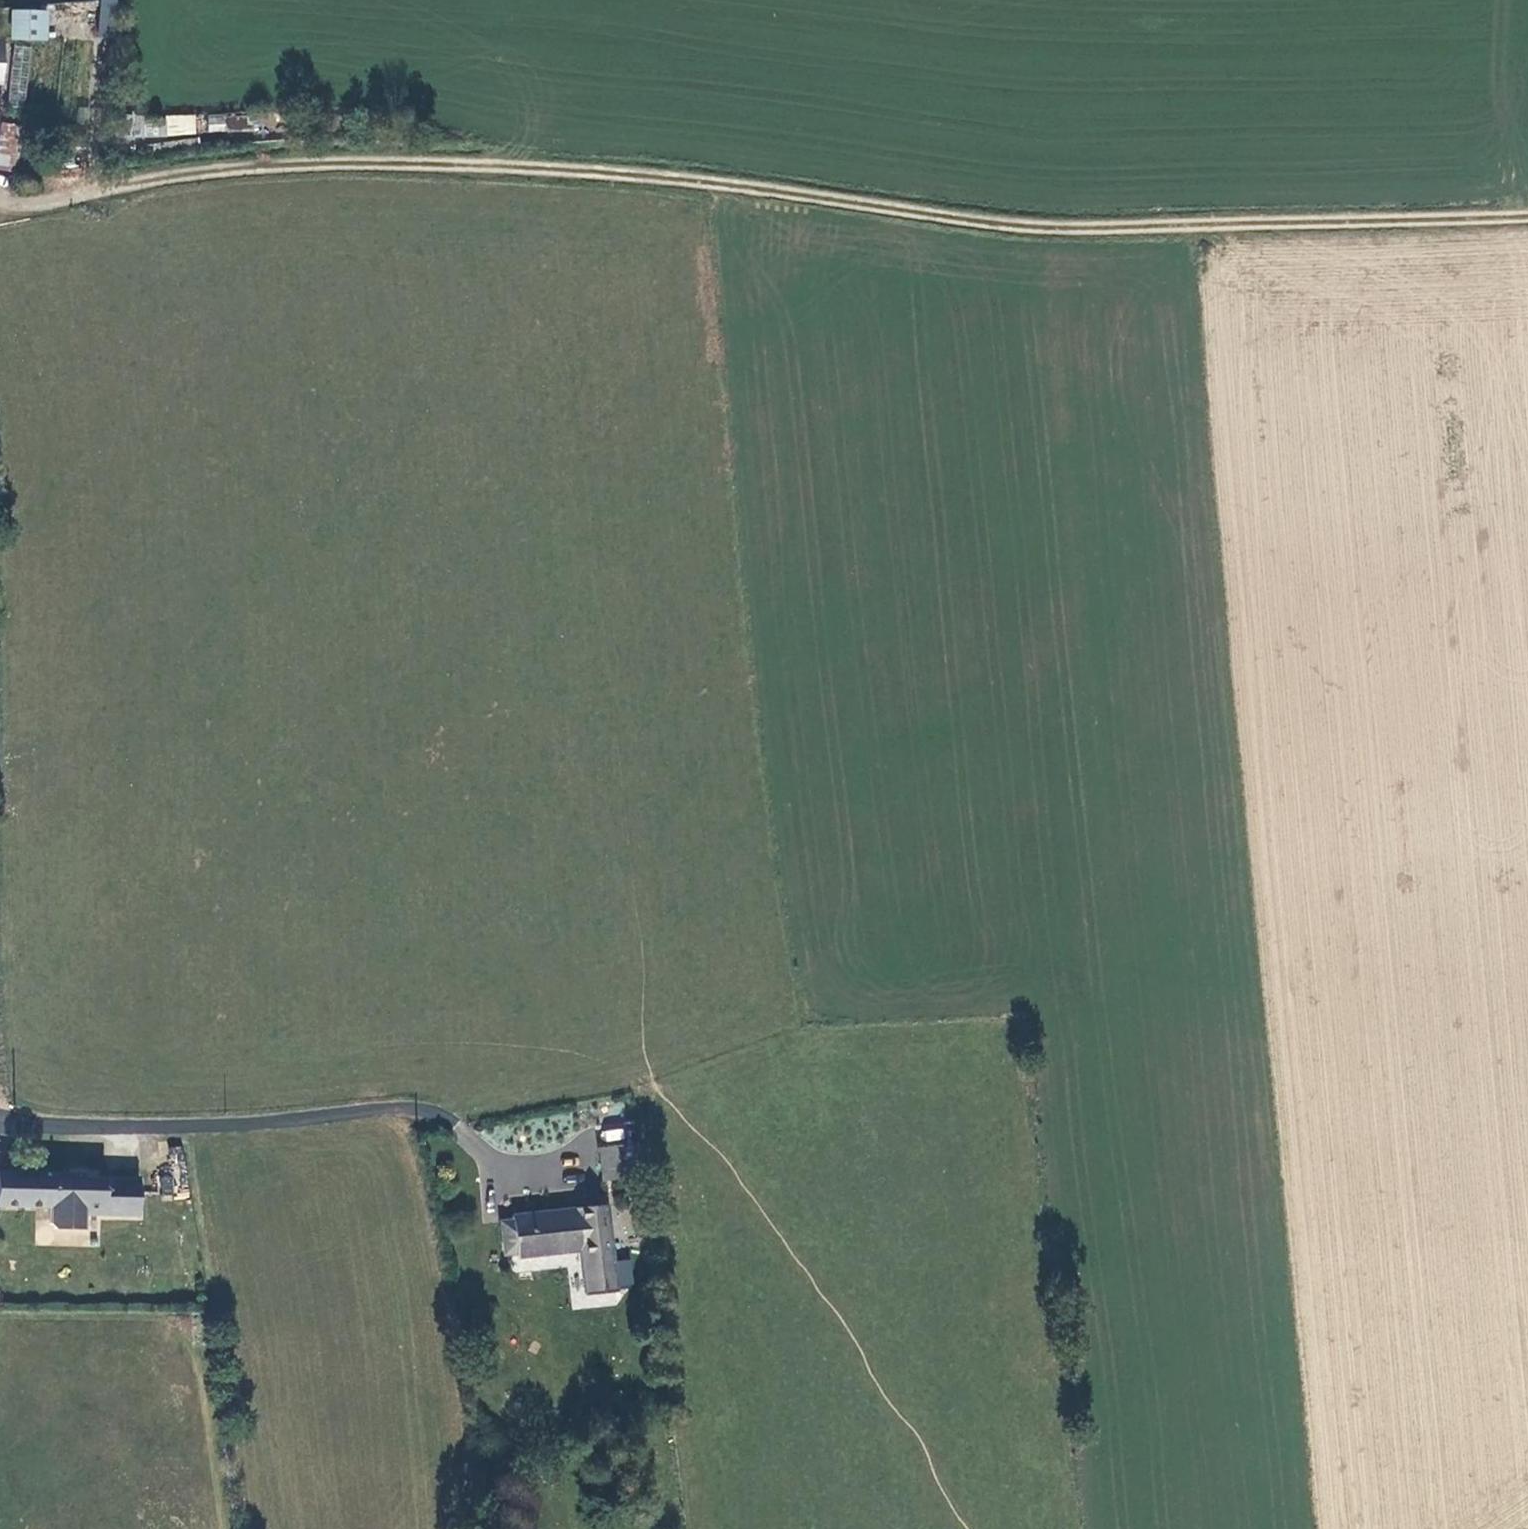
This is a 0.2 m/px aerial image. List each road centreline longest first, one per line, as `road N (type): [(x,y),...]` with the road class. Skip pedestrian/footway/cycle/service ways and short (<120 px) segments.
road 1 (track): [(1527,218),(1071,229),(722,184),(433,163),(223,167),(45,202),(0,199)]

